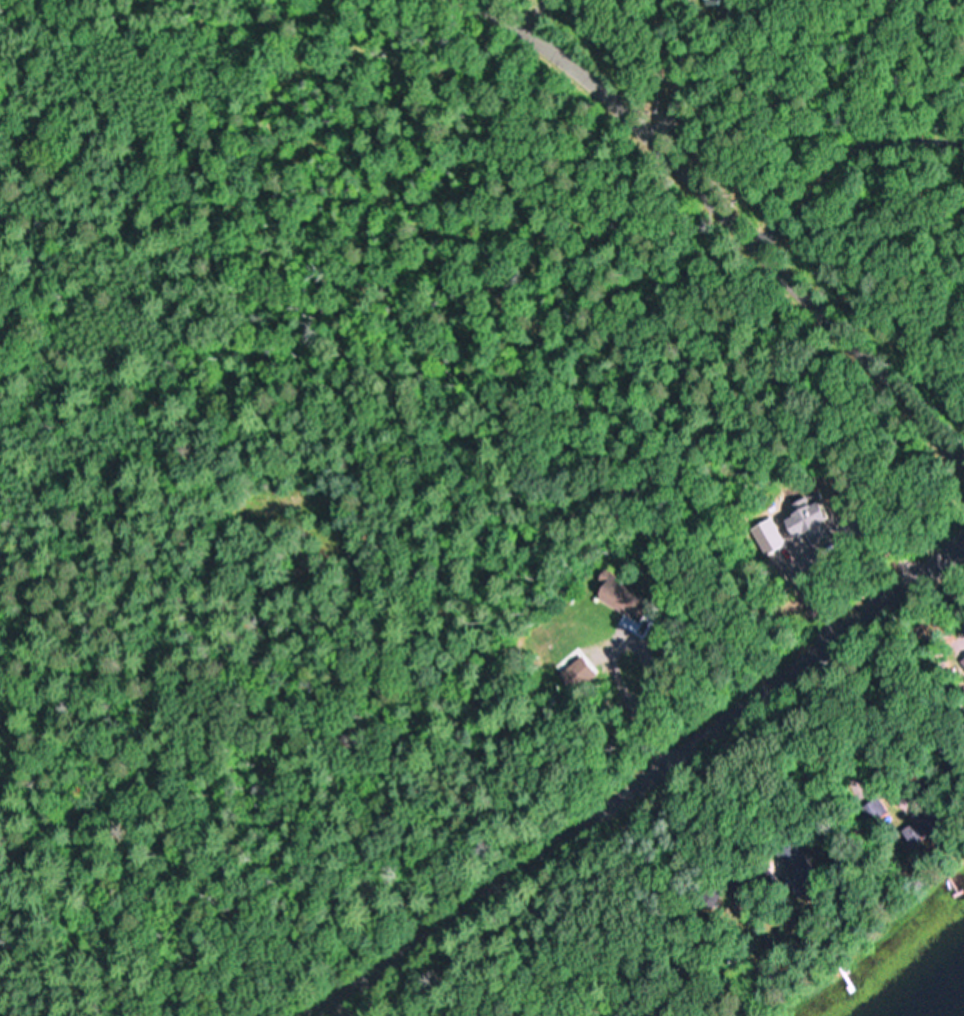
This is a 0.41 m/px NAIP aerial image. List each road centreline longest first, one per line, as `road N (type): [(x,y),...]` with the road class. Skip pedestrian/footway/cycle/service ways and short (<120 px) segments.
road 1 (residential): [(288,1015),(647,766),(963,523)]
road 2 (residential): [(963,477),(897,392),(756,243),(488,0)]
road 3 (residential): [(963,145),(892,144),(852,153),(793,219),(756,243)]

